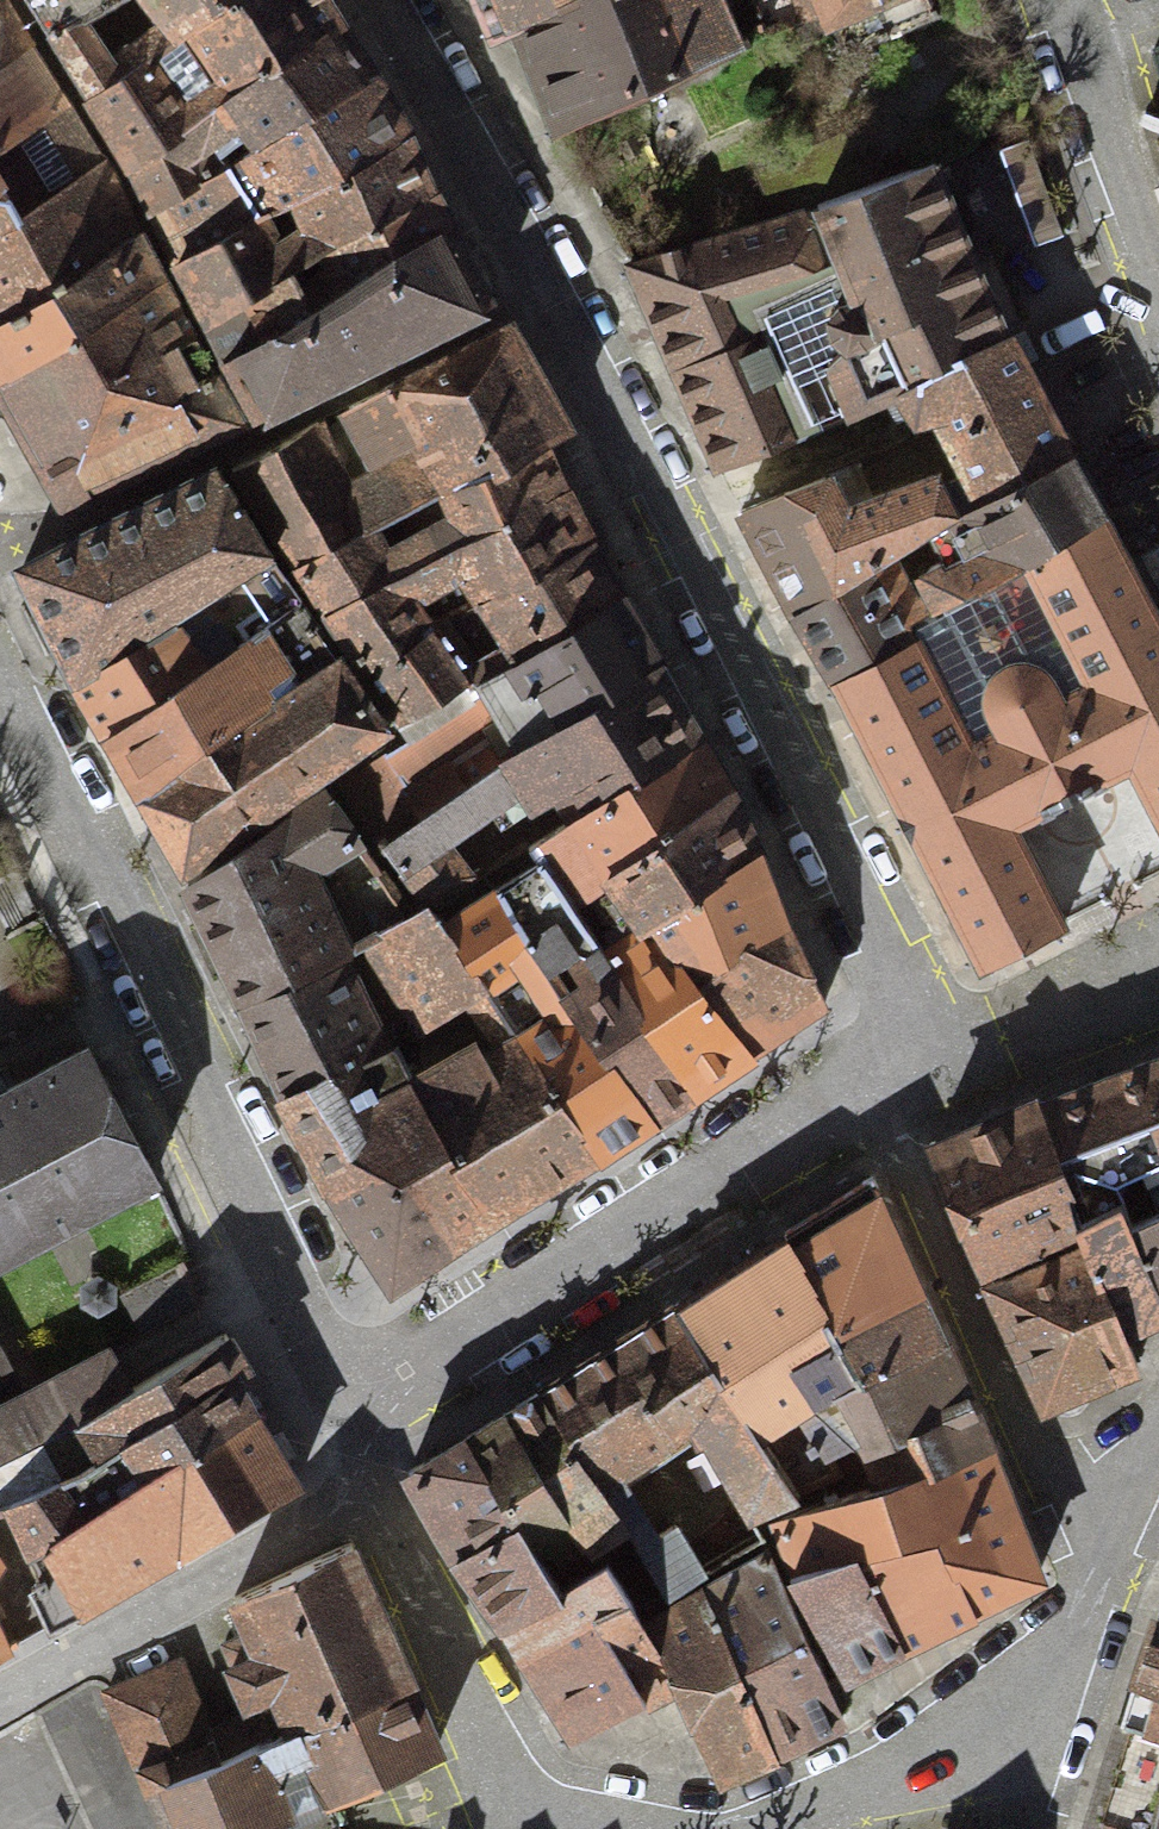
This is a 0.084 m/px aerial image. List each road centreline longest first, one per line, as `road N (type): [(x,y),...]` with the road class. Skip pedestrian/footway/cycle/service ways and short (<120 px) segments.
road 1 (residential): [(907,1065),(915,1045),(910,1019),(668,519),(385,0)]
road 2 (residential): [(0,672),(351,1410),(361,1484)]
road 3 (residential): [(867,1089),(405,1384),(384,1408),(361,1484)]
road 4 (residential): [(867,1089),(1031,1459),(1094,1536)]
road 5 (residential): [(773,1828),(884,1787),(1038,1673),(1082,1616),(1094,1536)]
road 6 (residential): [(361,1484),(448,1632),(509,1765),(553,1807),(634,1828)]
road 7 (residential): [(361,1484),(0,1697)]
road 8 (residential): [(1063,36),(1158,287)]
road 9 (residential): [(1158,1011),(907,1065)]

